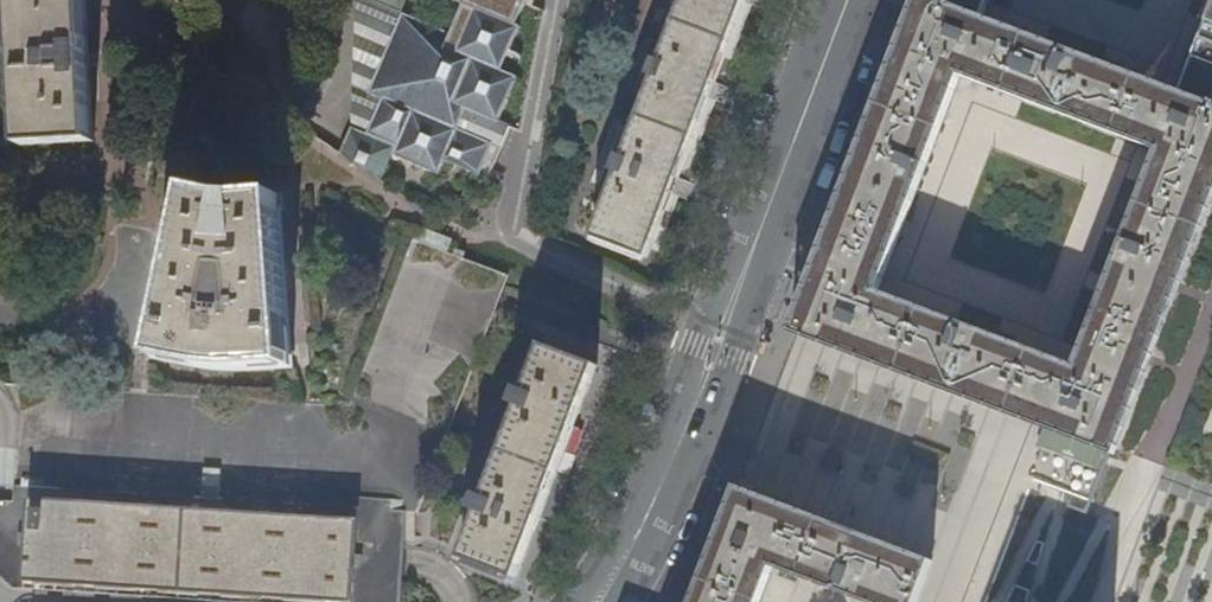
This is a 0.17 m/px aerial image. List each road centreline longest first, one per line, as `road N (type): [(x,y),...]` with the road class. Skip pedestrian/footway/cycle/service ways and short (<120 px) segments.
road 1 (tertiary): [(850,0),(638,535)]

